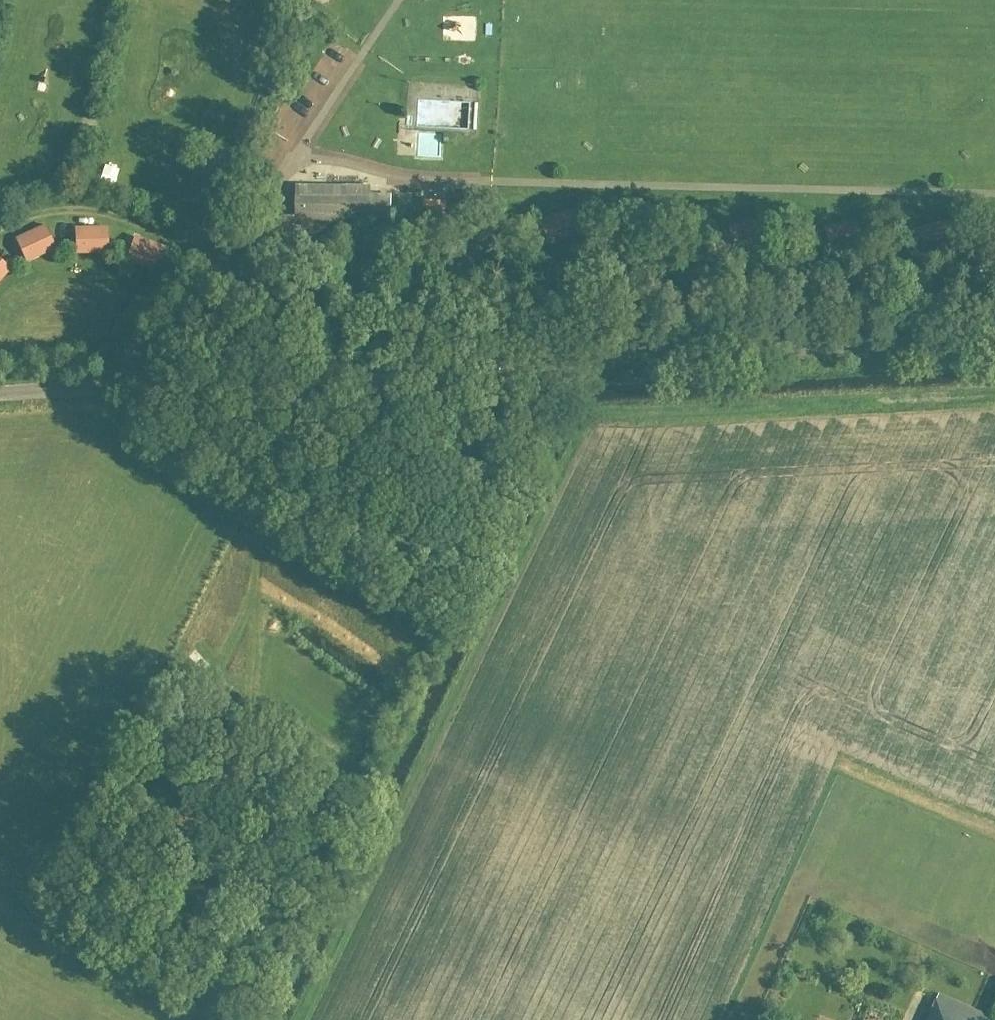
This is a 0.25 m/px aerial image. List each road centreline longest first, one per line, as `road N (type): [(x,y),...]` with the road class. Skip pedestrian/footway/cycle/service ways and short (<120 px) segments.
road 1 (unclassified): [(994,341),(0,395)]

